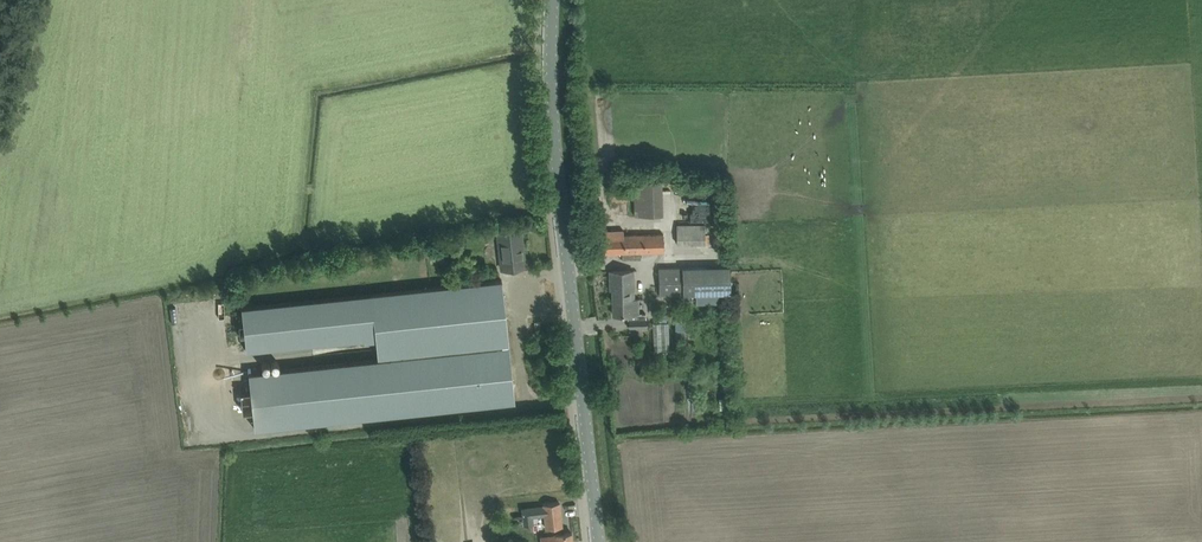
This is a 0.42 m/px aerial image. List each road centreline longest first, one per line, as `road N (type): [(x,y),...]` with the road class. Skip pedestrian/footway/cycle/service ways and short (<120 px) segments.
road 1 (unclassified): [(599,541),(553,119),(552,0)]

